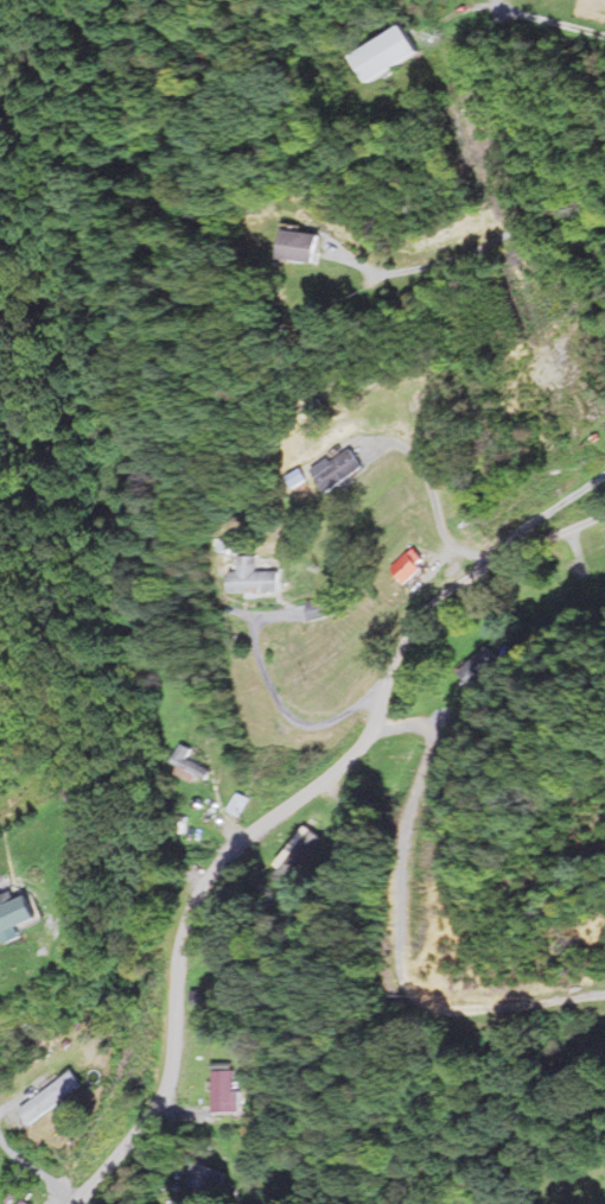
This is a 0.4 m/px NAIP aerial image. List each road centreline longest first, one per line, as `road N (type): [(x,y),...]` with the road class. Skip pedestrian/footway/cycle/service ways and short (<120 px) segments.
road 1 (residential): [(80,1203),(166,1092),(176,1066),(186,933),(218,867),(352,756),(374,725),(414,623),(503,550)]
road 2 (track): [(548,628),(463,724),(426,799),(409,877),(409,952),(425,986),(450,1000),(604,977)]

